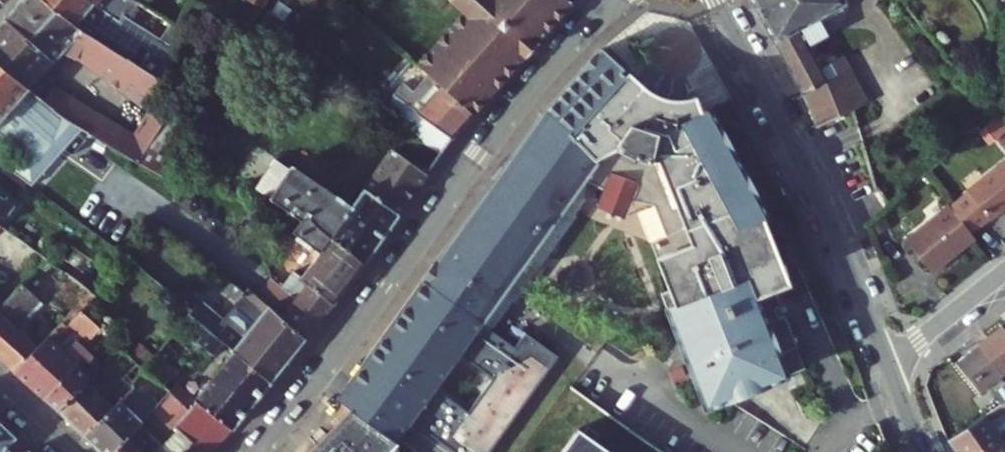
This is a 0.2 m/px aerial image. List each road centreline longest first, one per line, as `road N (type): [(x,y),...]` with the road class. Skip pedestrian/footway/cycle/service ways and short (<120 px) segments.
road 1 (tertiary): [(610,0),(262,451)]
road 2 (tertiary): [(889,366),(816,190),(719,0)]
road 3 (residential): [(1004,276),(889,366)]

